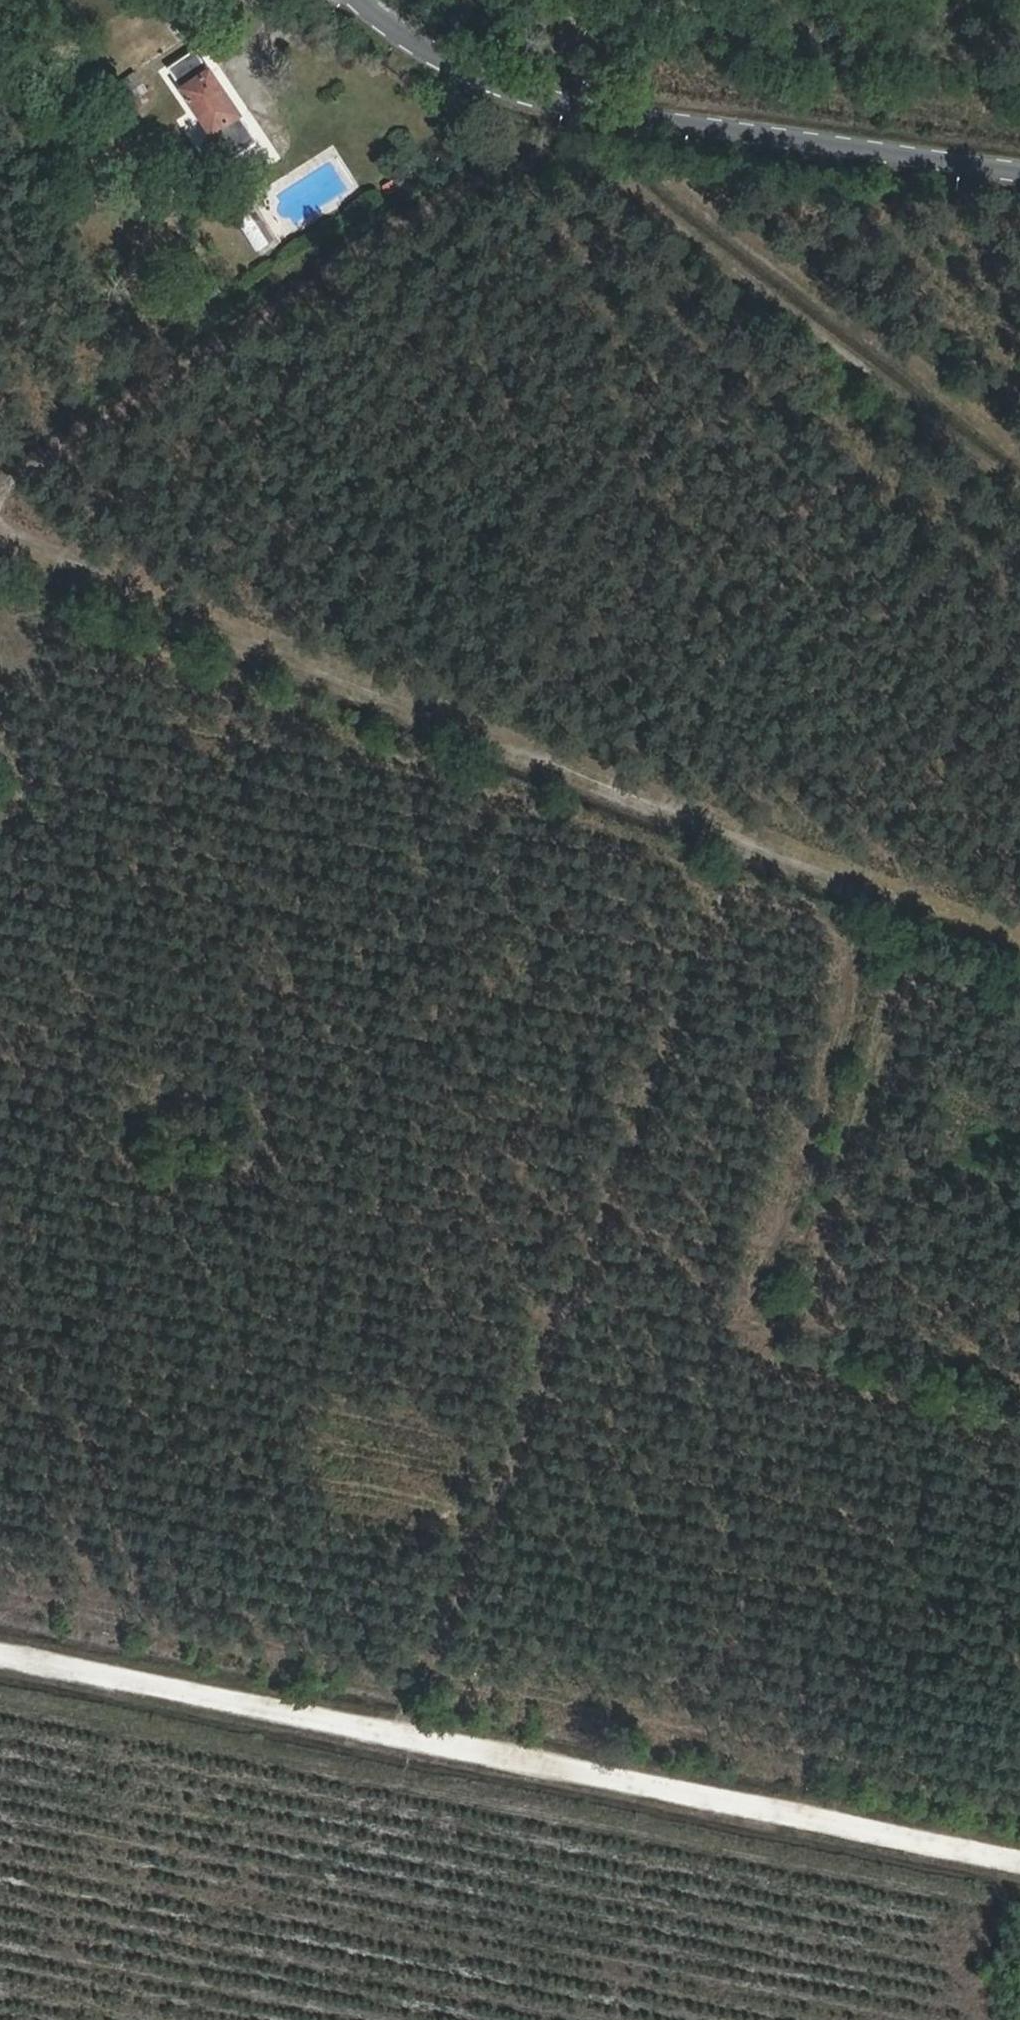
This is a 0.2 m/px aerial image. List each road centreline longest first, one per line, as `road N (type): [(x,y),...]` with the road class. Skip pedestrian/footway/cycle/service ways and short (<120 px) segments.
road 1 (track): [(1019,952),(18,547),(0,528)]
road 2 (tertiary): [(356,0),(383,31),(499,96),(1019,171)]
road 3 (track): [(0,497),(558,105)]

